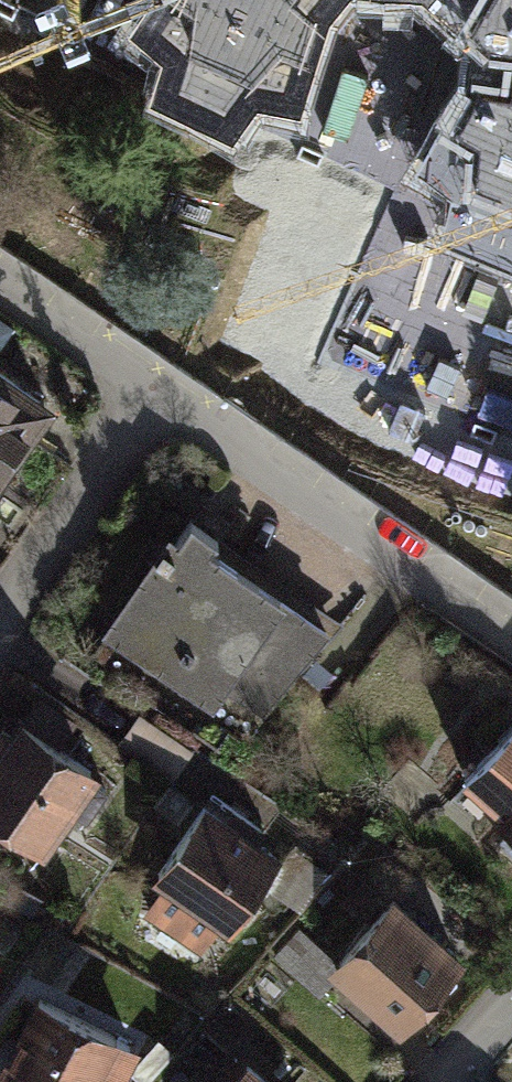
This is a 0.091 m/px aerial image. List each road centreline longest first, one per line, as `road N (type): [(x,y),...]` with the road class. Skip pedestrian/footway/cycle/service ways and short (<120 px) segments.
road 1 (residential): [(157,379),(511,629)]
road 2 (residential): [(157,379),(0,613)]
road 3 (residential): [(0,274),(157,379)]

